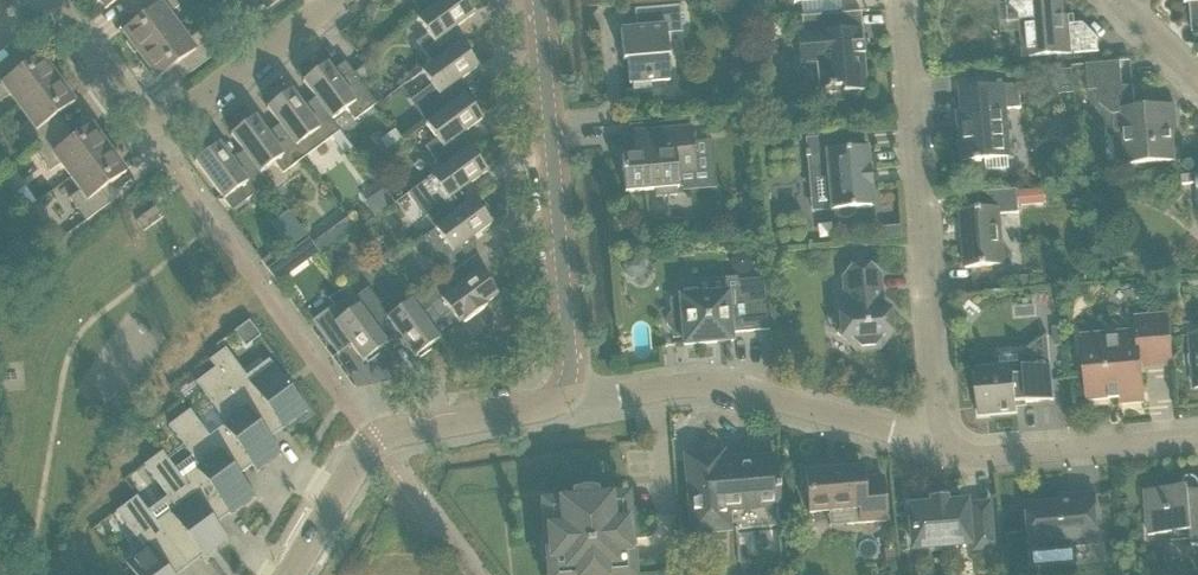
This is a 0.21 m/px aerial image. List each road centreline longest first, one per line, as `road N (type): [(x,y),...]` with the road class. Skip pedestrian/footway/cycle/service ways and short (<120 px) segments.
road 1 (residential): [(0,44),(53,1),(145,124),(164,126),(336,0)]
road 2 (residential): [(946,437),(907,0)]
road 3 (tertiary): [(567,388),(572,359),(539,0)]
road 4 (residential): [(946,437),(893,433),(713,383),(567,388)]
road 5 (tertiary): [(293,574),(378,439),(547,404),(567,388)]
road 6 (residential): [(1197,438),(987,457),(946,437)]

